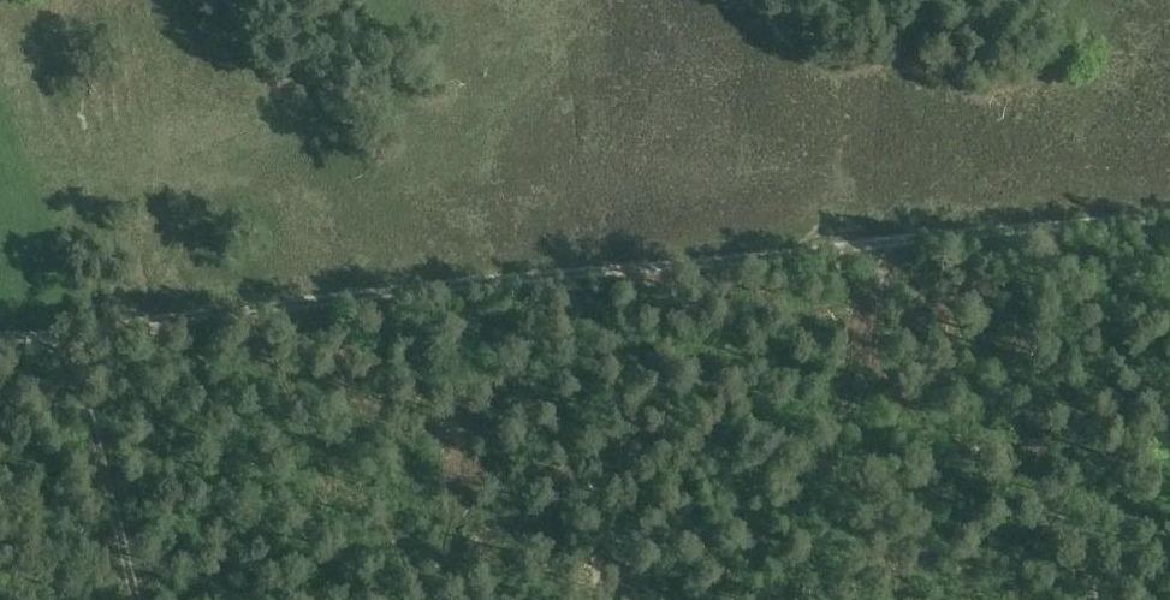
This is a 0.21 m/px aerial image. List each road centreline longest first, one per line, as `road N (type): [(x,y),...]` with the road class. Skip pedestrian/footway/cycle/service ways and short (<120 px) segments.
road 1 (track): [(0,328),(1169,201)]
road 2 (track): [(70,320),(135,599)]

